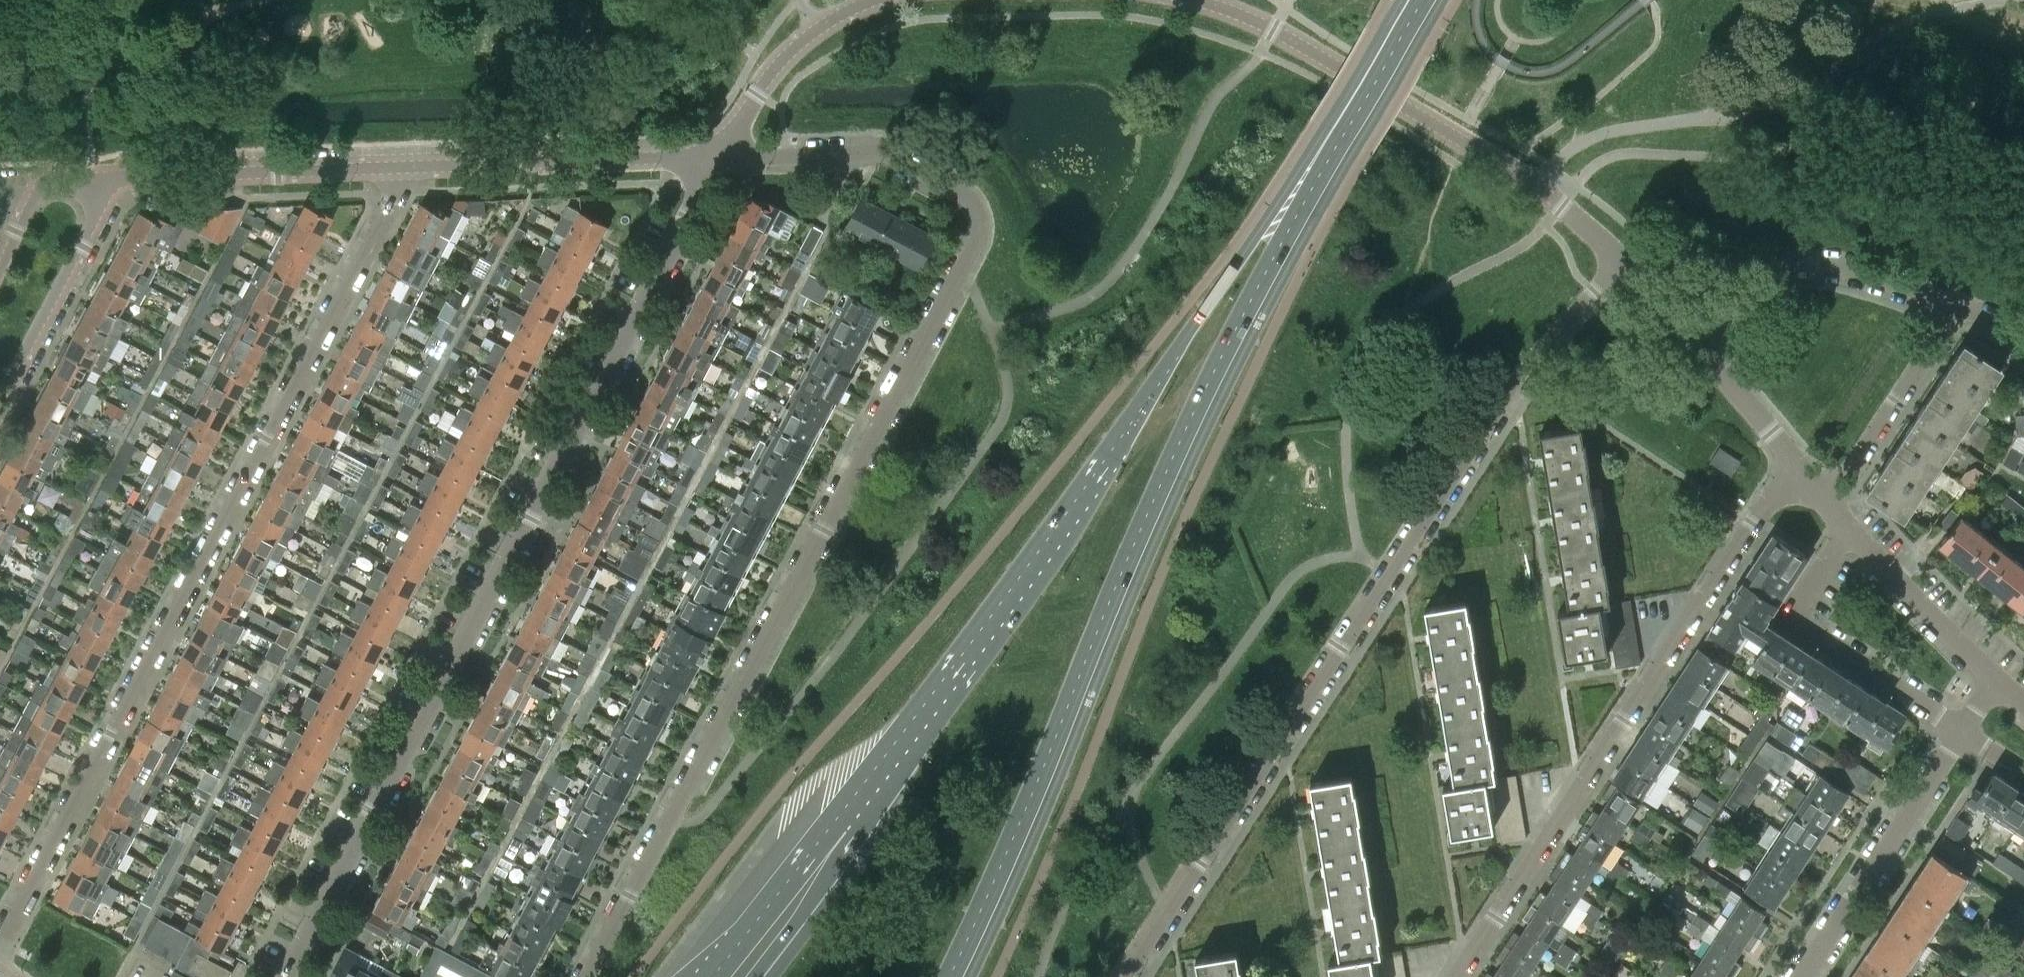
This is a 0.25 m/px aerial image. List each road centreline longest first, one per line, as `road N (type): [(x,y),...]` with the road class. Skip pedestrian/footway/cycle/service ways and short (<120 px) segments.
road 1 (residential): [(712,158),(879,154),(906,163),(969,195),(984,225),(981,256),(591,976)]
road 2 (primary): [(948,976),(1176,449),(1342,135)]
road 3 (residential): [(285,976),(712,158)]
road 4 (residential): [(410,167),(0,946)]
road 5 (residential): [(1125,976),(1520,374),(1617,258)]
road 6 (primary): [(1342,135),(1254,234),(1107,458),(898,744)]
road 7 (residential): [(1794,464),(1456,976)]
road 8 (residential): [(1192,0),(1272,30),(1562,206)]
road 9 (residential): [(1845,523),(1801,595),(1796,618),(1960,731)]
road 10 (residential): [(410,167),(712,158)]
road 11 (residential): [(114,179),(410,167)]
road 12 (residential): [(1956,309),(1852,271),(1804,265),(1764,277),(1693,335)]
road 13 (residential): [(1801,976),(1960,731)]
road 14 (primary): [(898,744),(716,960)]
road 15 (primary): [(898,744),(874,823),(760,976)]
road 16 (residential): [(0,407),(114,179)]
road 17 (residential): [(712,158),(782,60),(815,31),(877,0)]
road 18 (residential): [(1829,504),(1956,309)]
road 19 (residential): [(2001,689),(1845,523)]
road 20 (residential): [(1794,464),(1693,335)]
road 21 (primary): [(1342,135),(1423,0)]

